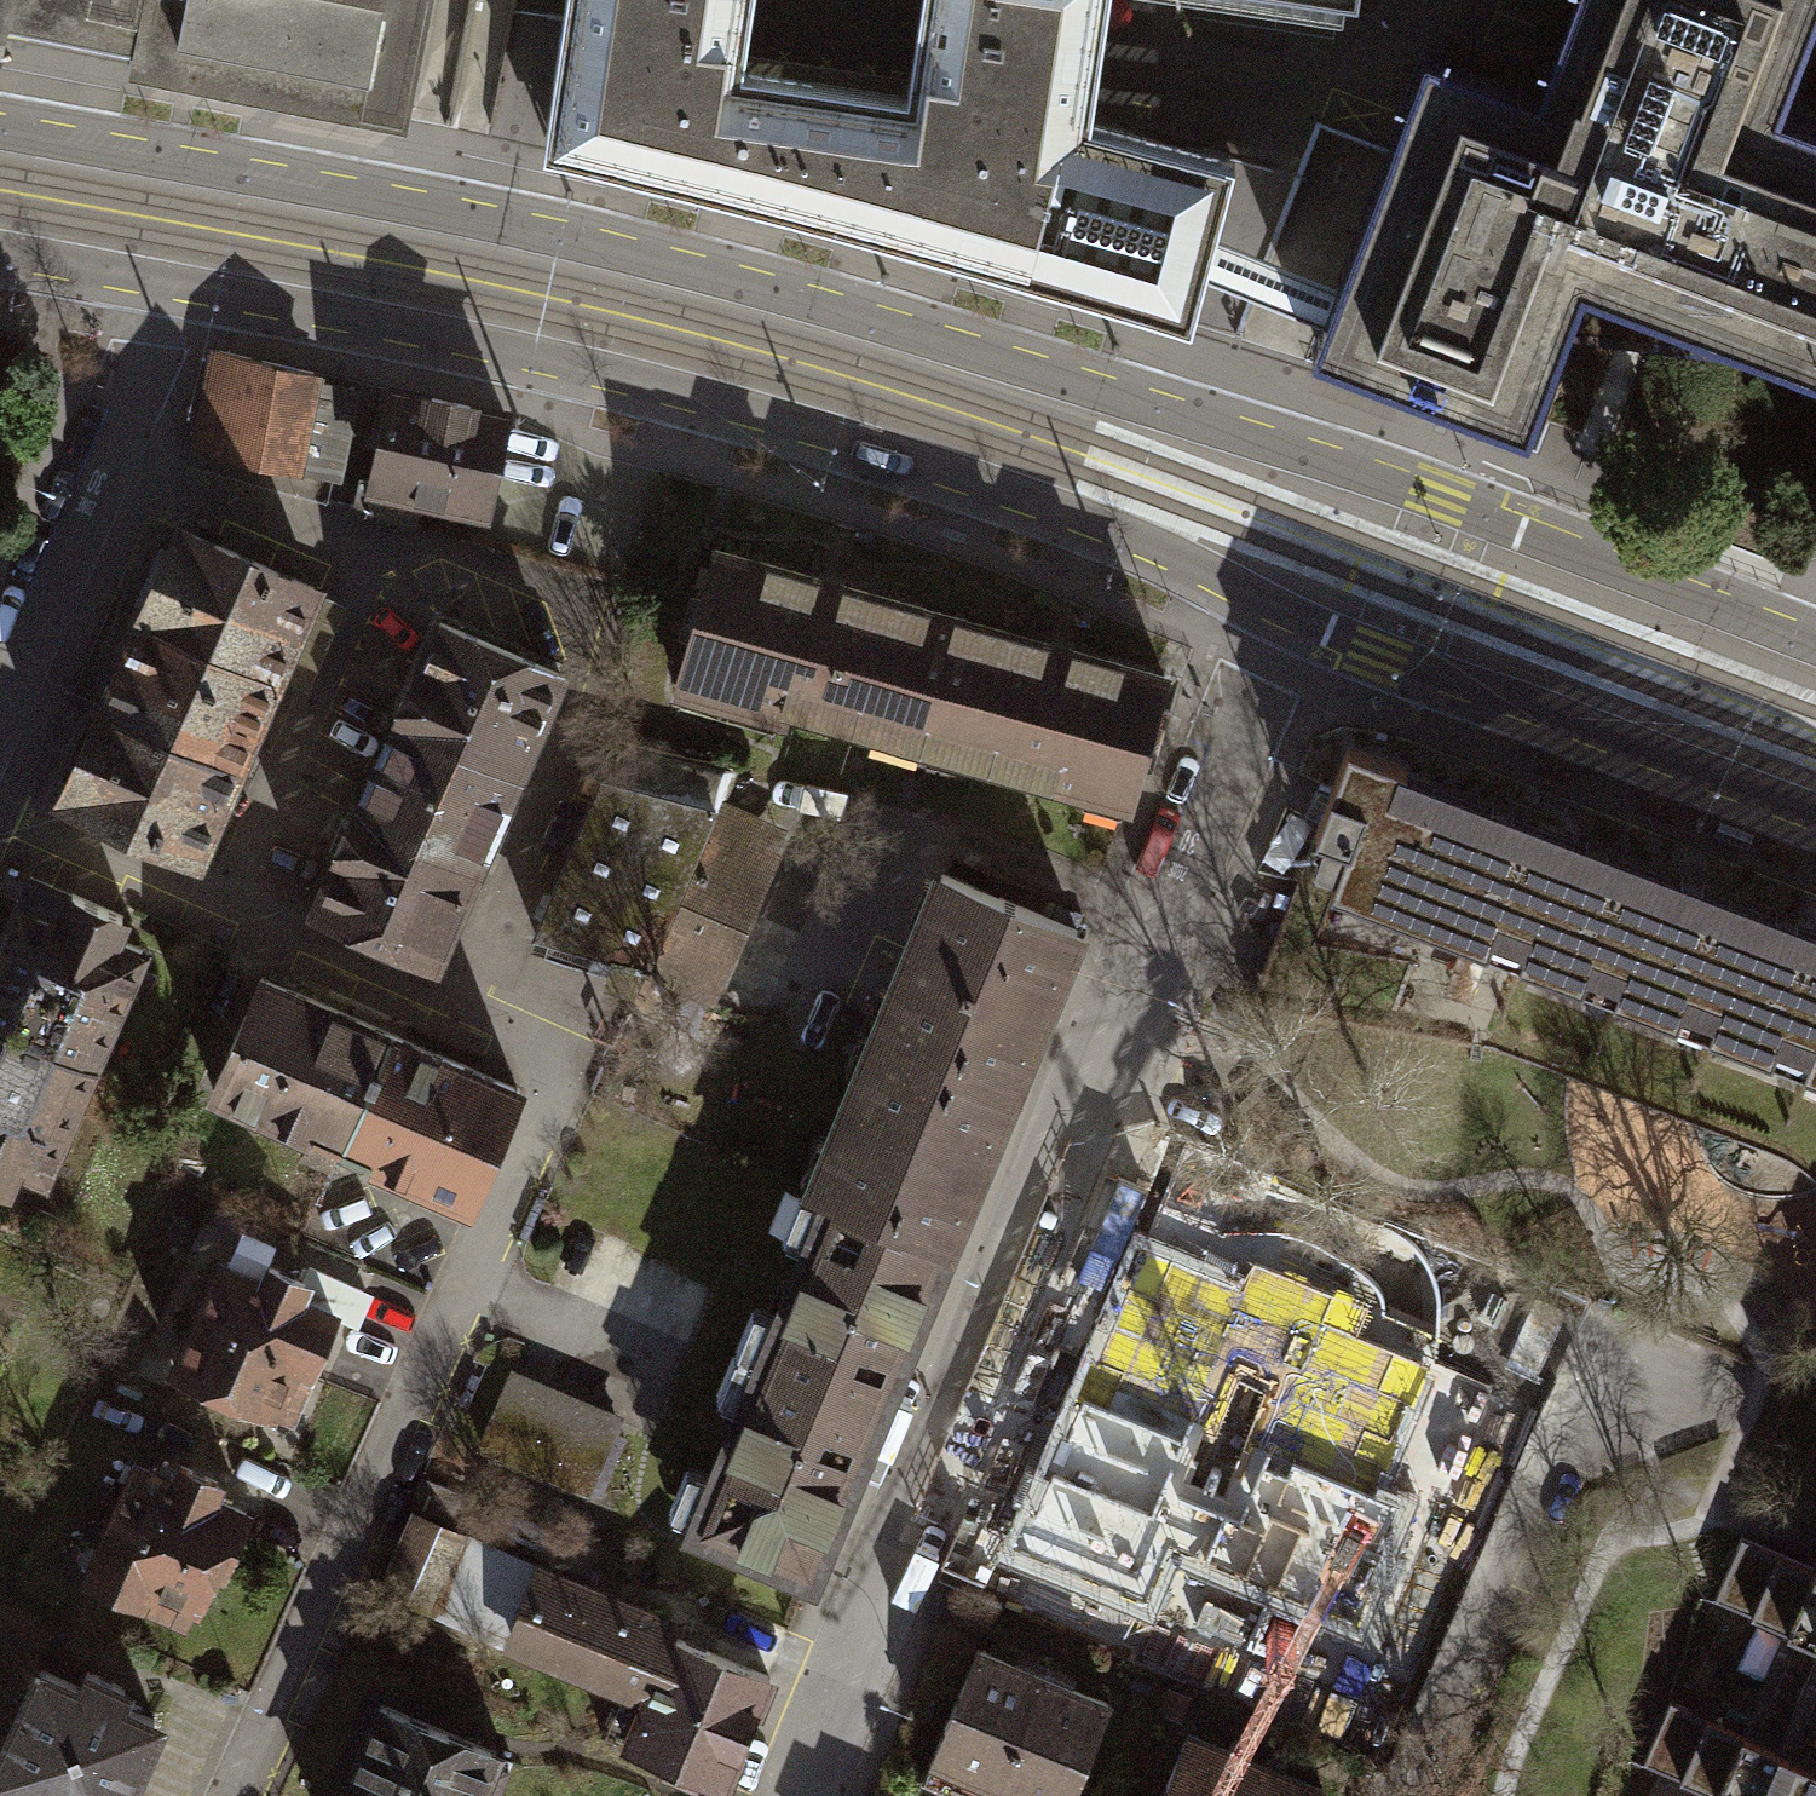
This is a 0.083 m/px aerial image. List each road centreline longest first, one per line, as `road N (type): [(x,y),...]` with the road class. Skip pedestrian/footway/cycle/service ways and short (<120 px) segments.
road 1 (tertiary): [(1815,641),(1440,493),(822,307),(424,208),(0,129)]
road 2 (residential): [(0,821),(564,1065),(237,1795)]
road 3 (residential): [(1279,614),(791,1795)]
road 4 (tertiary): [(165,282),(533,356),(767,413),(1164,555),(1279,614)]
road 5 (tertiary): [(1279,614),(1420,676),(1815,820)]
road 6 (residential): [(1398,1795),(1548,1448),(1652,1383)]
road 7 (residential): [(165,282),(138,379),(0,689)]
road 8 (tertiary): [(0,252),(165,282)]

